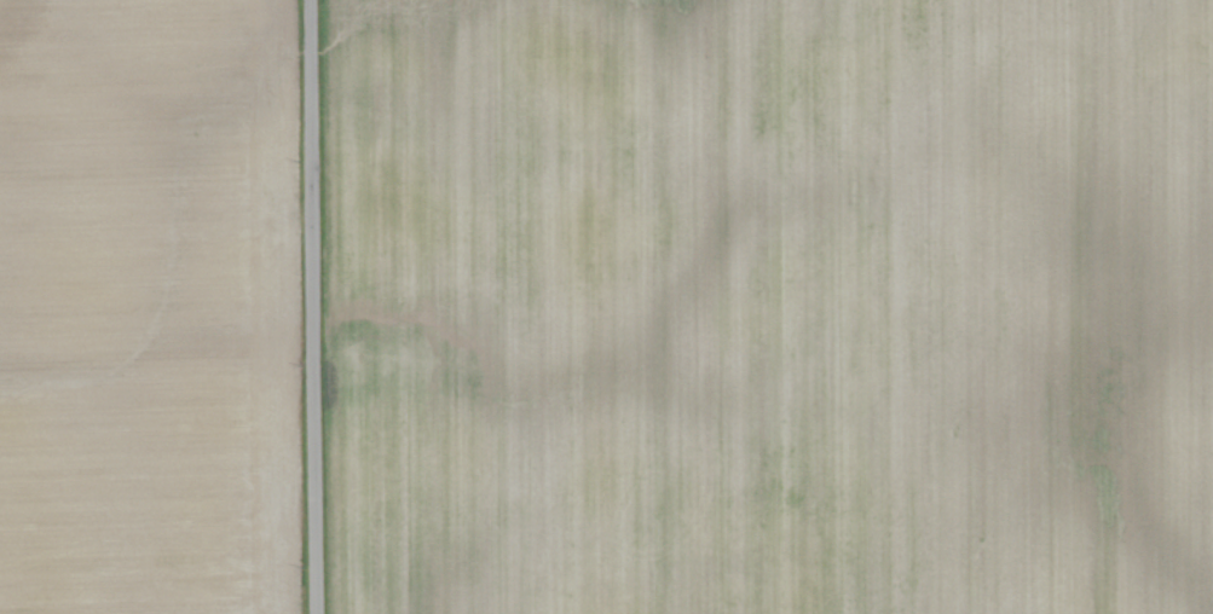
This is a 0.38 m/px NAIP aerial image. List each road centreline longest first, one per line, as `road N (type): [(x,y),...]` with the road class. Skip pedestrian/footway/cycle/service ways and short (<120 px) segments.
road 1 (residential): [(313,613),(310,0)]

